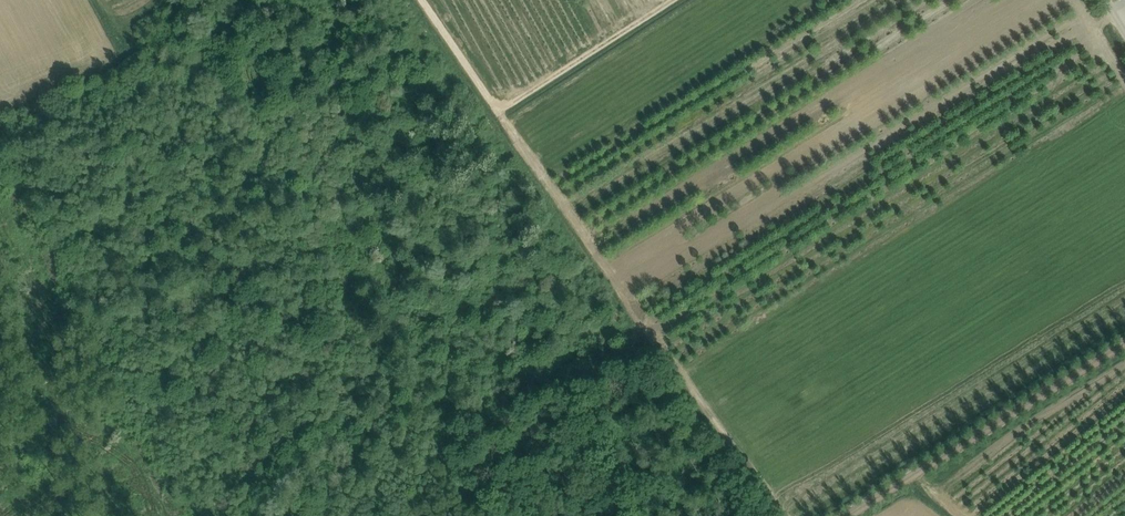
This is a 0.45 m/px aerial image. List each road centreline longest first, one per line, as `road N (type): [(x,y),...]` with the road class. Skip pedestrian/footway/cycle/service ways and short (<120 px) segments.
road 1 (track): [(423,0),(500,110),(670,0)]
road 2 (track): [(1124,341),(844,515)]

